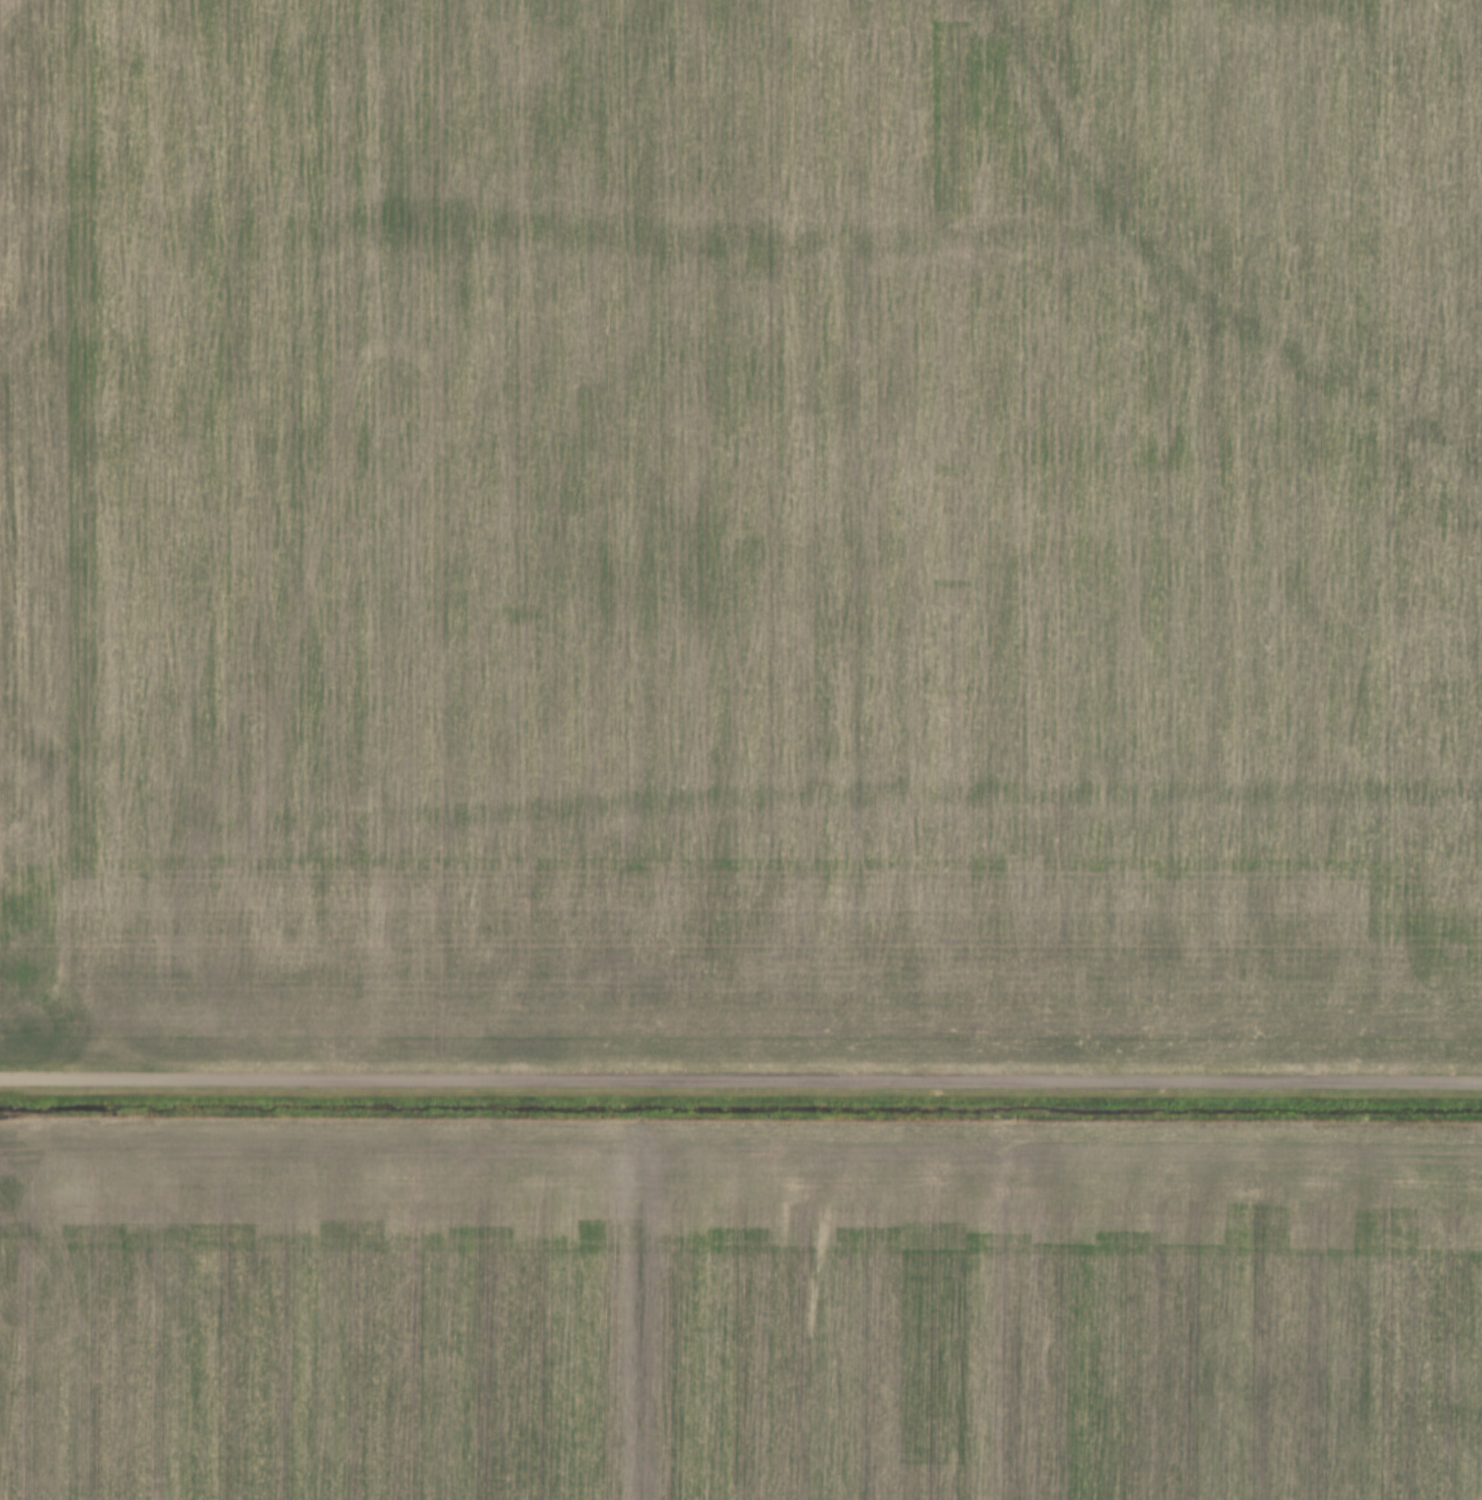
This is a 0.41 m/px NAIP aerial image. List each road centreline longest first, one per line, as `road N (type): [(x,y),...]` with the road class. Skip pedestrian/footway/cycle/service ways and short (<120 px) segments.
road 1 (track): [(1481,1088),(0,1083)]

